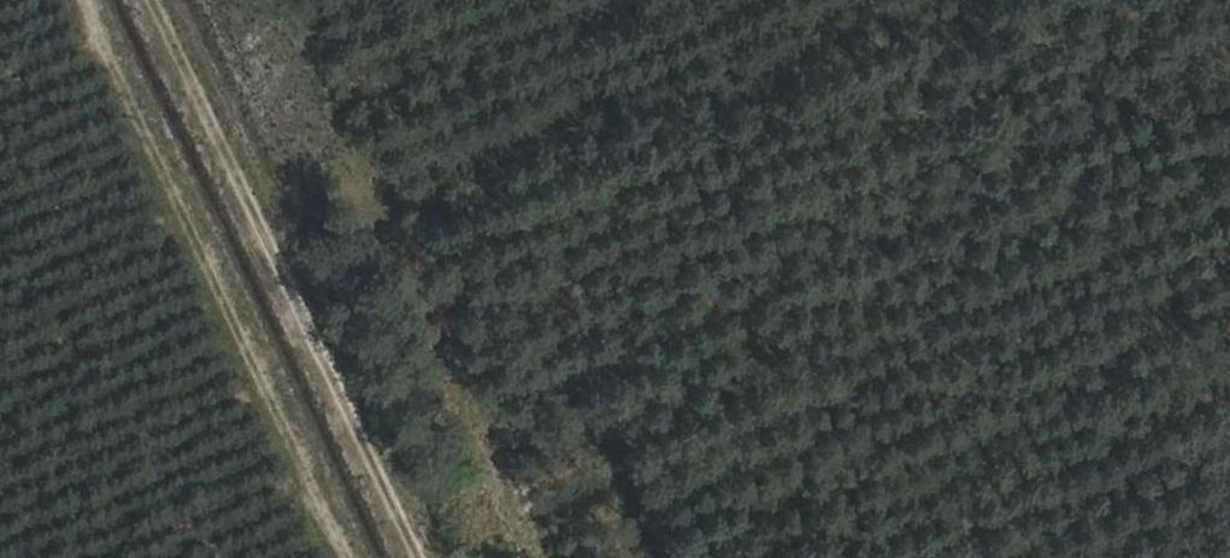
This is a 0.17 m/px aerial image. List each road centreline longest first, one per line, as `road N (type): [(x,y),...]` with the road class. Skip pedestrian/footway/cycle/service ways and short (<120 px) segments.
road 1 (track): [(420,557),(155,0)]

